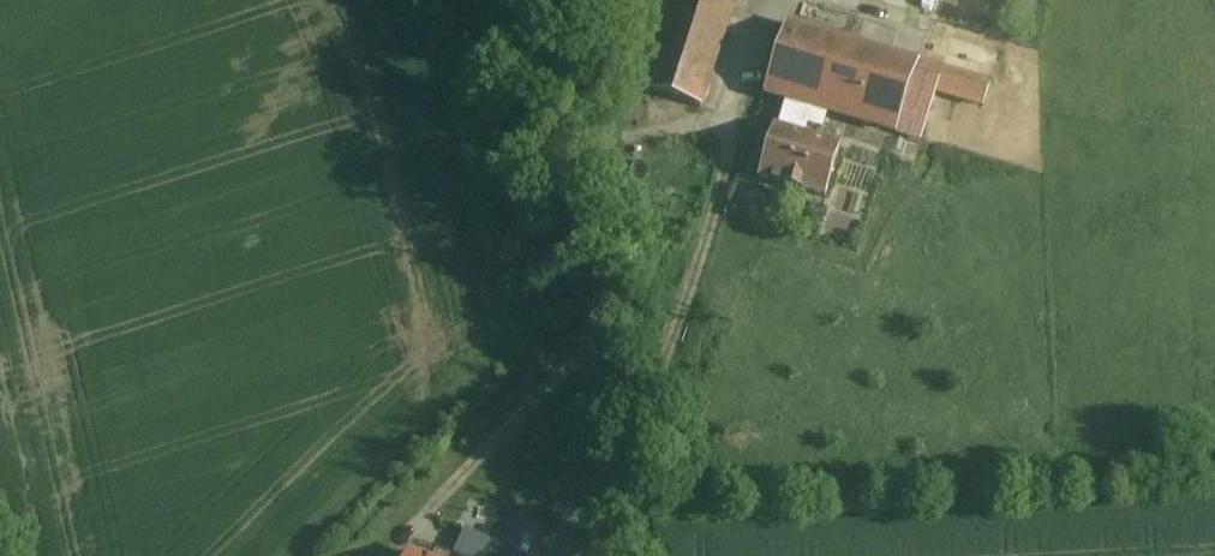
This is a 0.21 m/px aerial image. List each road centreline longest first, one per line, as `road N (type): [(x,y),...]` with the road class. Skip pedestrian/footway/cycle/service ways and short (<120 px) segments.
road 1 (unclassified): [(642,555),(641,524),(479,0)]

